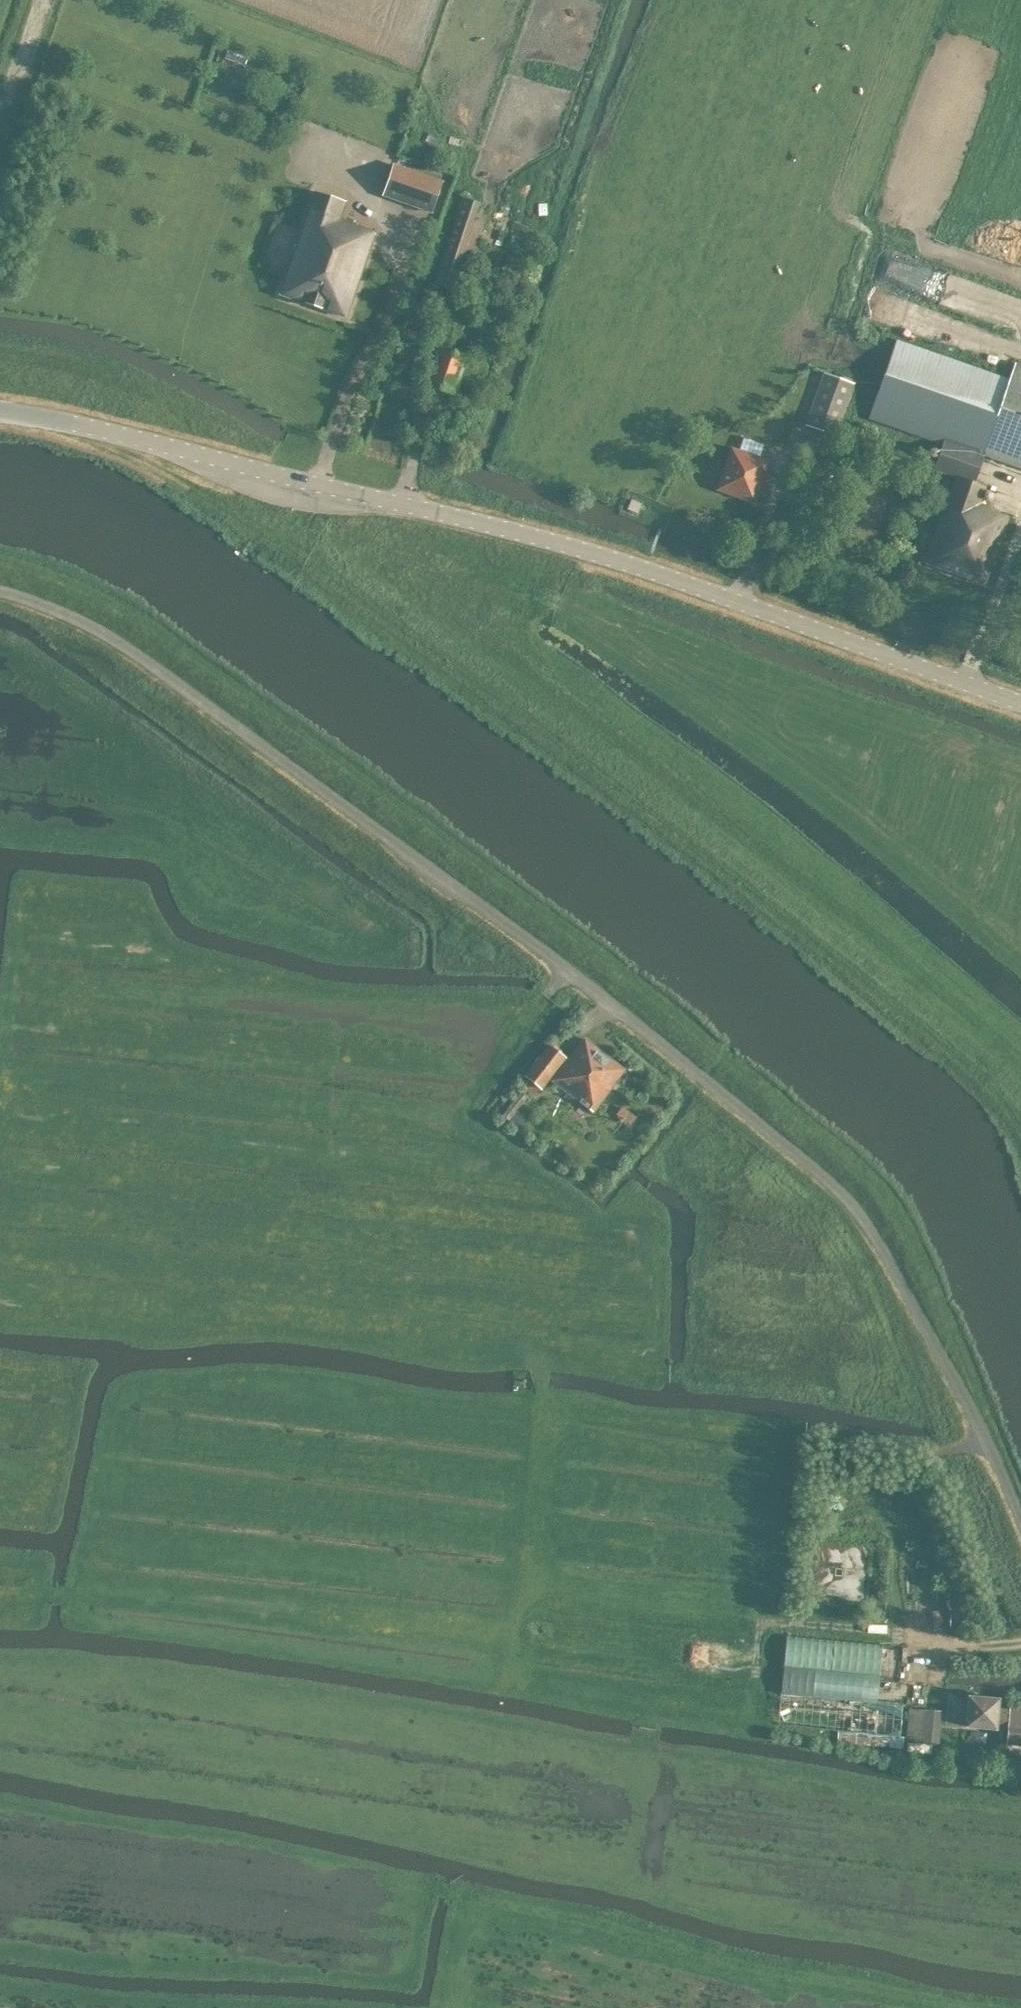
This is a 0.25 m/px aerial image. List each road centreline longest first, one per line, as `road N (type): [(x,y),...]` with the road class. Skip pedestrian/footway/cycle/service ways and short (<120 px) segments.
road 1 (unclassified): [(1020,1525),(900,1276),(827,1178),(573,974),(141,659),(76,618),(0,592)]
road 2 (tertiary): [(1020,704),(576,546),(0,412)]
road 3 (track): [(548,1579),(795,1620),(1020,1641)]
road 4 (track): [(778,1431),(937,1452),(981,1433)]
road 5 (track): [(465,1101),(566,968)]

